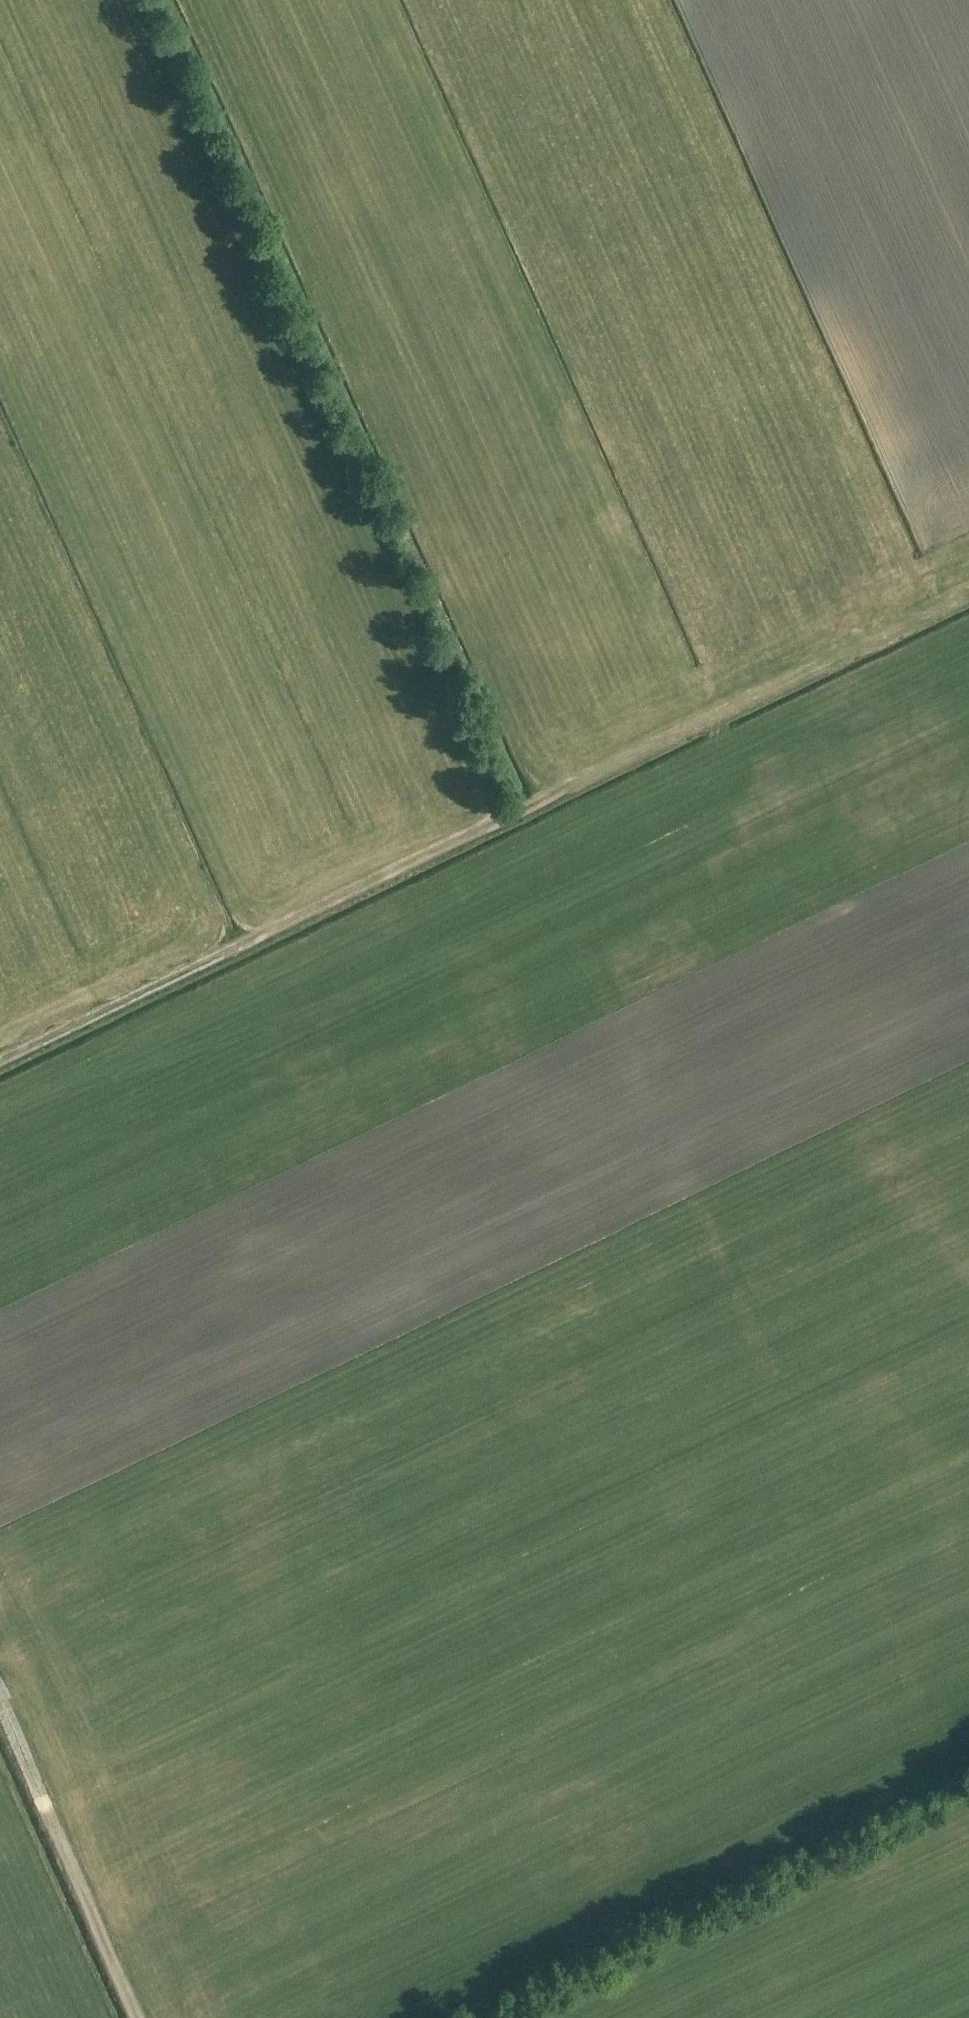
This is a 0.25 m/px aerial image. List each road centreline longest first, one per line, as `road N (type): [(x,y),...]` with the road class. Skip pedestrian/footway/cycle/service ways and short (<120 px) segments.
road 1 (track): [(0,1064),(710,724)]
road 2 (track): [(140,2017),(0,1699)]

